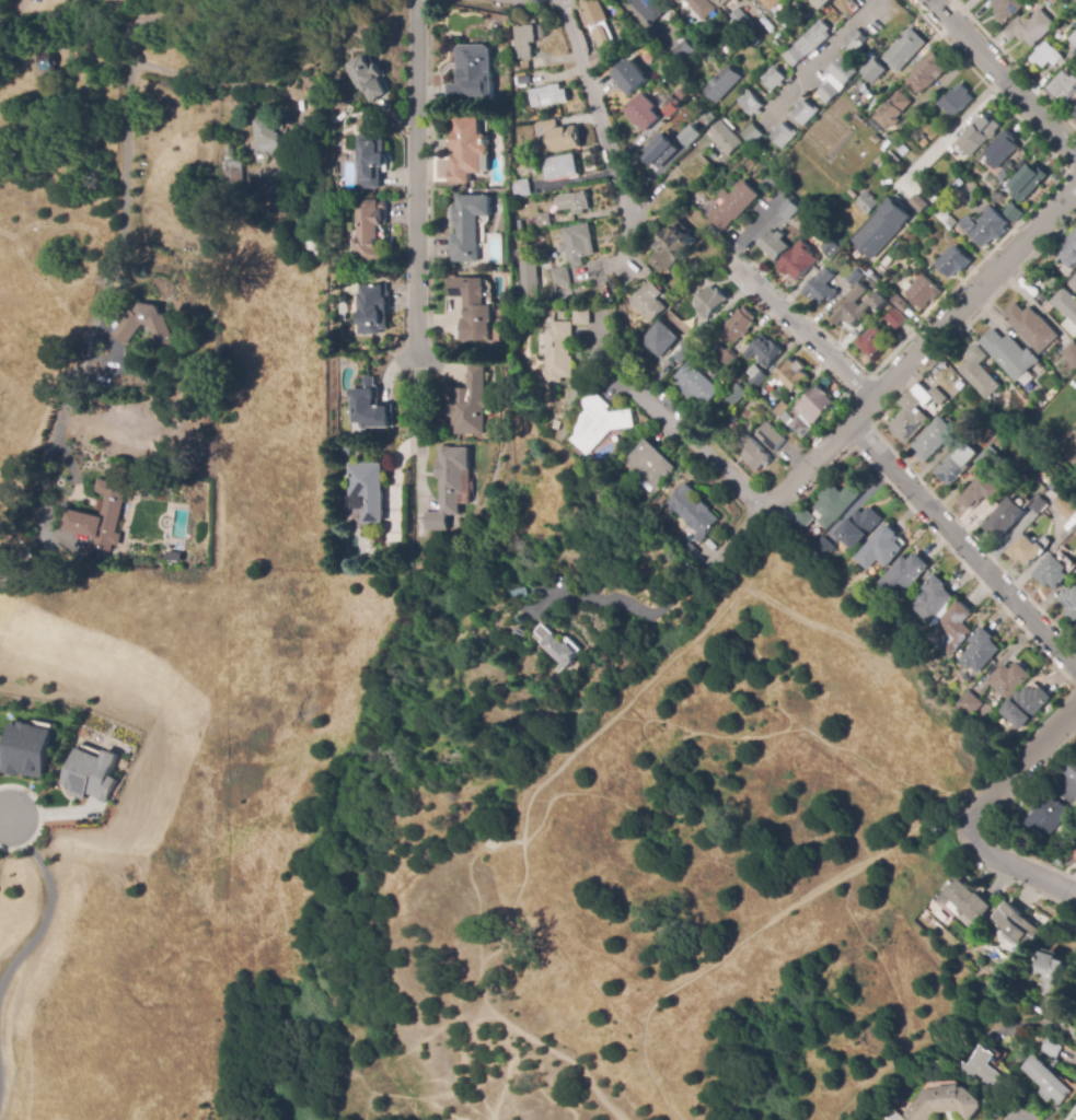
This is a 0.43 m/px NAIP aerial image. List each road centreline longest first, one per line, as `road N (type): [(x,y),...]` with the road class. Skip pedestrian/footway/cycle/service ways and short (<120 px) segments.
road 1 (residential): [(1075,187),(583,699)]
road 2 (residential): [(415,0),(418,410)]
road 3 (residential): [(848,423),(1075,668)]
road 4 (residential): [(558,0),(610,166),(637,213)]
road 5 (residential): [(719,250),(873,398)]
road 6 (residential): [(934,0),(1075,158)]
road 7 (residential): [(623,382),(762,508)]
road 8 (residential): [(1075,707),(975,813),(968,827),(972,845)]
road 9 (residential): [(879,0),(765,110)]

